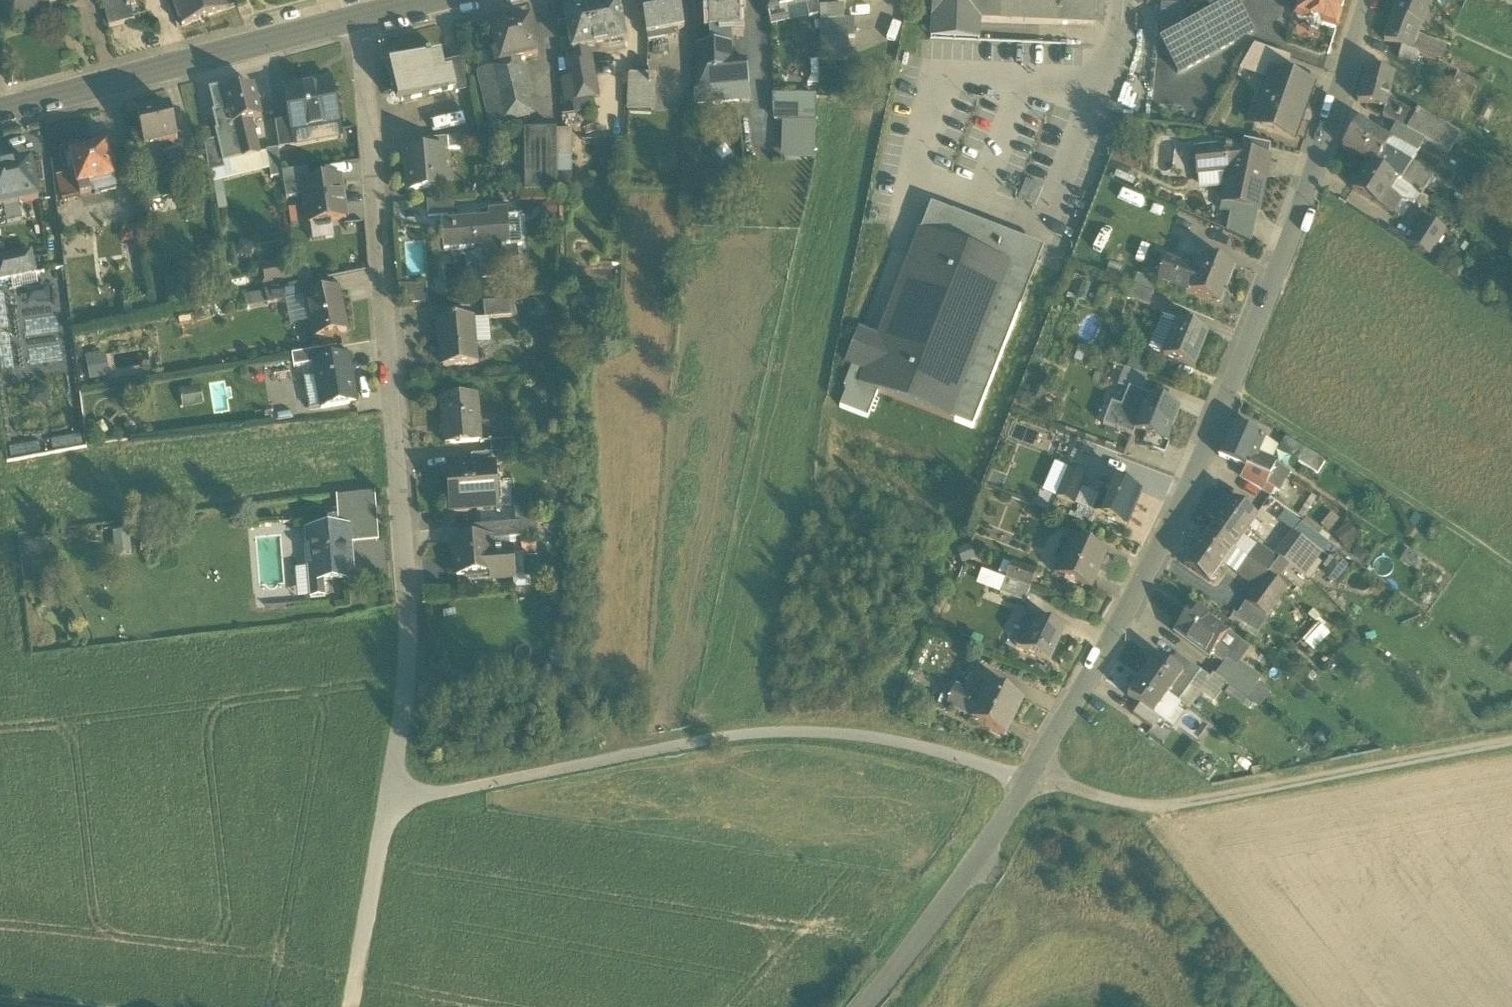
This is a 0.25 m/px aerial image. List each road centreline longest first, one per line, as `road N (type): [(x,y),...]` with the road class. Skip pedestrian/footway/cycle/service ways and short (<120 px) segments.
road 1 (unclassified): [(864,1006),(1026,778),(1151,569),(1232,390),(1328,133),(1365,0)]
road 2 (residential): [(358,17),(411,646),(360,1006)]
road 3 (track): [(1026,778),(903,747),(758,732),(395,799)]
road 4 (track): [(1026,778),(1146,809),(1511,741)]
road 5 (secondary): [(358,17),(0,107)]
road 6 (track): [(1232,390),(1511,570)]

